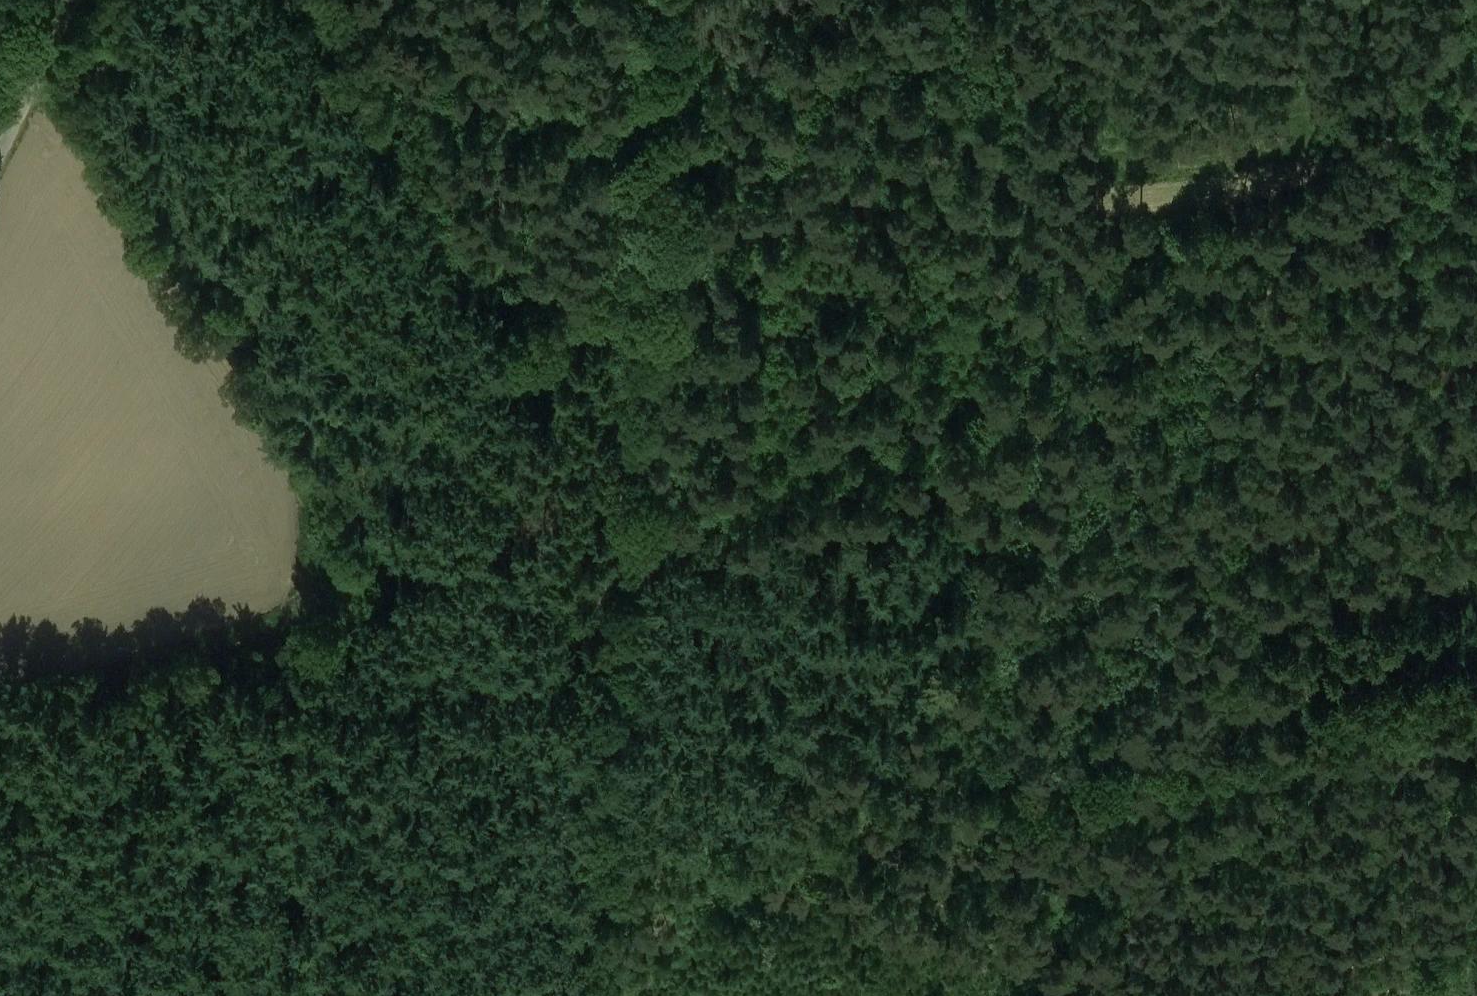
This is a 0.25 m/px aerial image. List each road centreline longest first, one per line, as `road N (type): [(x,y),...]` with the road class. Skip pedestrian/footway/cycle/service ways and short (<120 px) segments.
road 1 (track): [(668,0),(585,995)]
road 2 (track): [(985,995),(1476,858)]
road 3 (unclassified): [(74,0),(0,157)]

